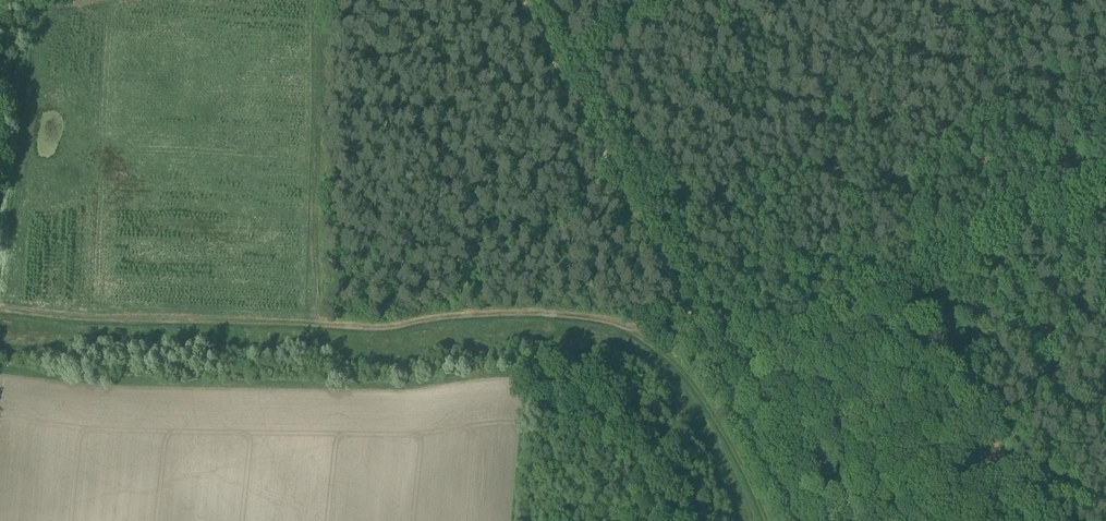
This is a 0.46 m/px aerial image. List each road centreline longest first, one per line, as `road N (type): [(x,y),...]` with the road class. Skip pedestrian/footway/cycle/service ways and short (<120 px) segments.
road 1 (track): [(0,308),(94,322),(386,331),(583,315),(628,328),(690,384),(762,520)]
road 2 (track): [(725,375),(521,0)]
road 3 (track): [(725,375),(1105,184)]
road 4 (track): [(804,520),(725,375)]
road 5 (track): [(555,62),(679,0)]

